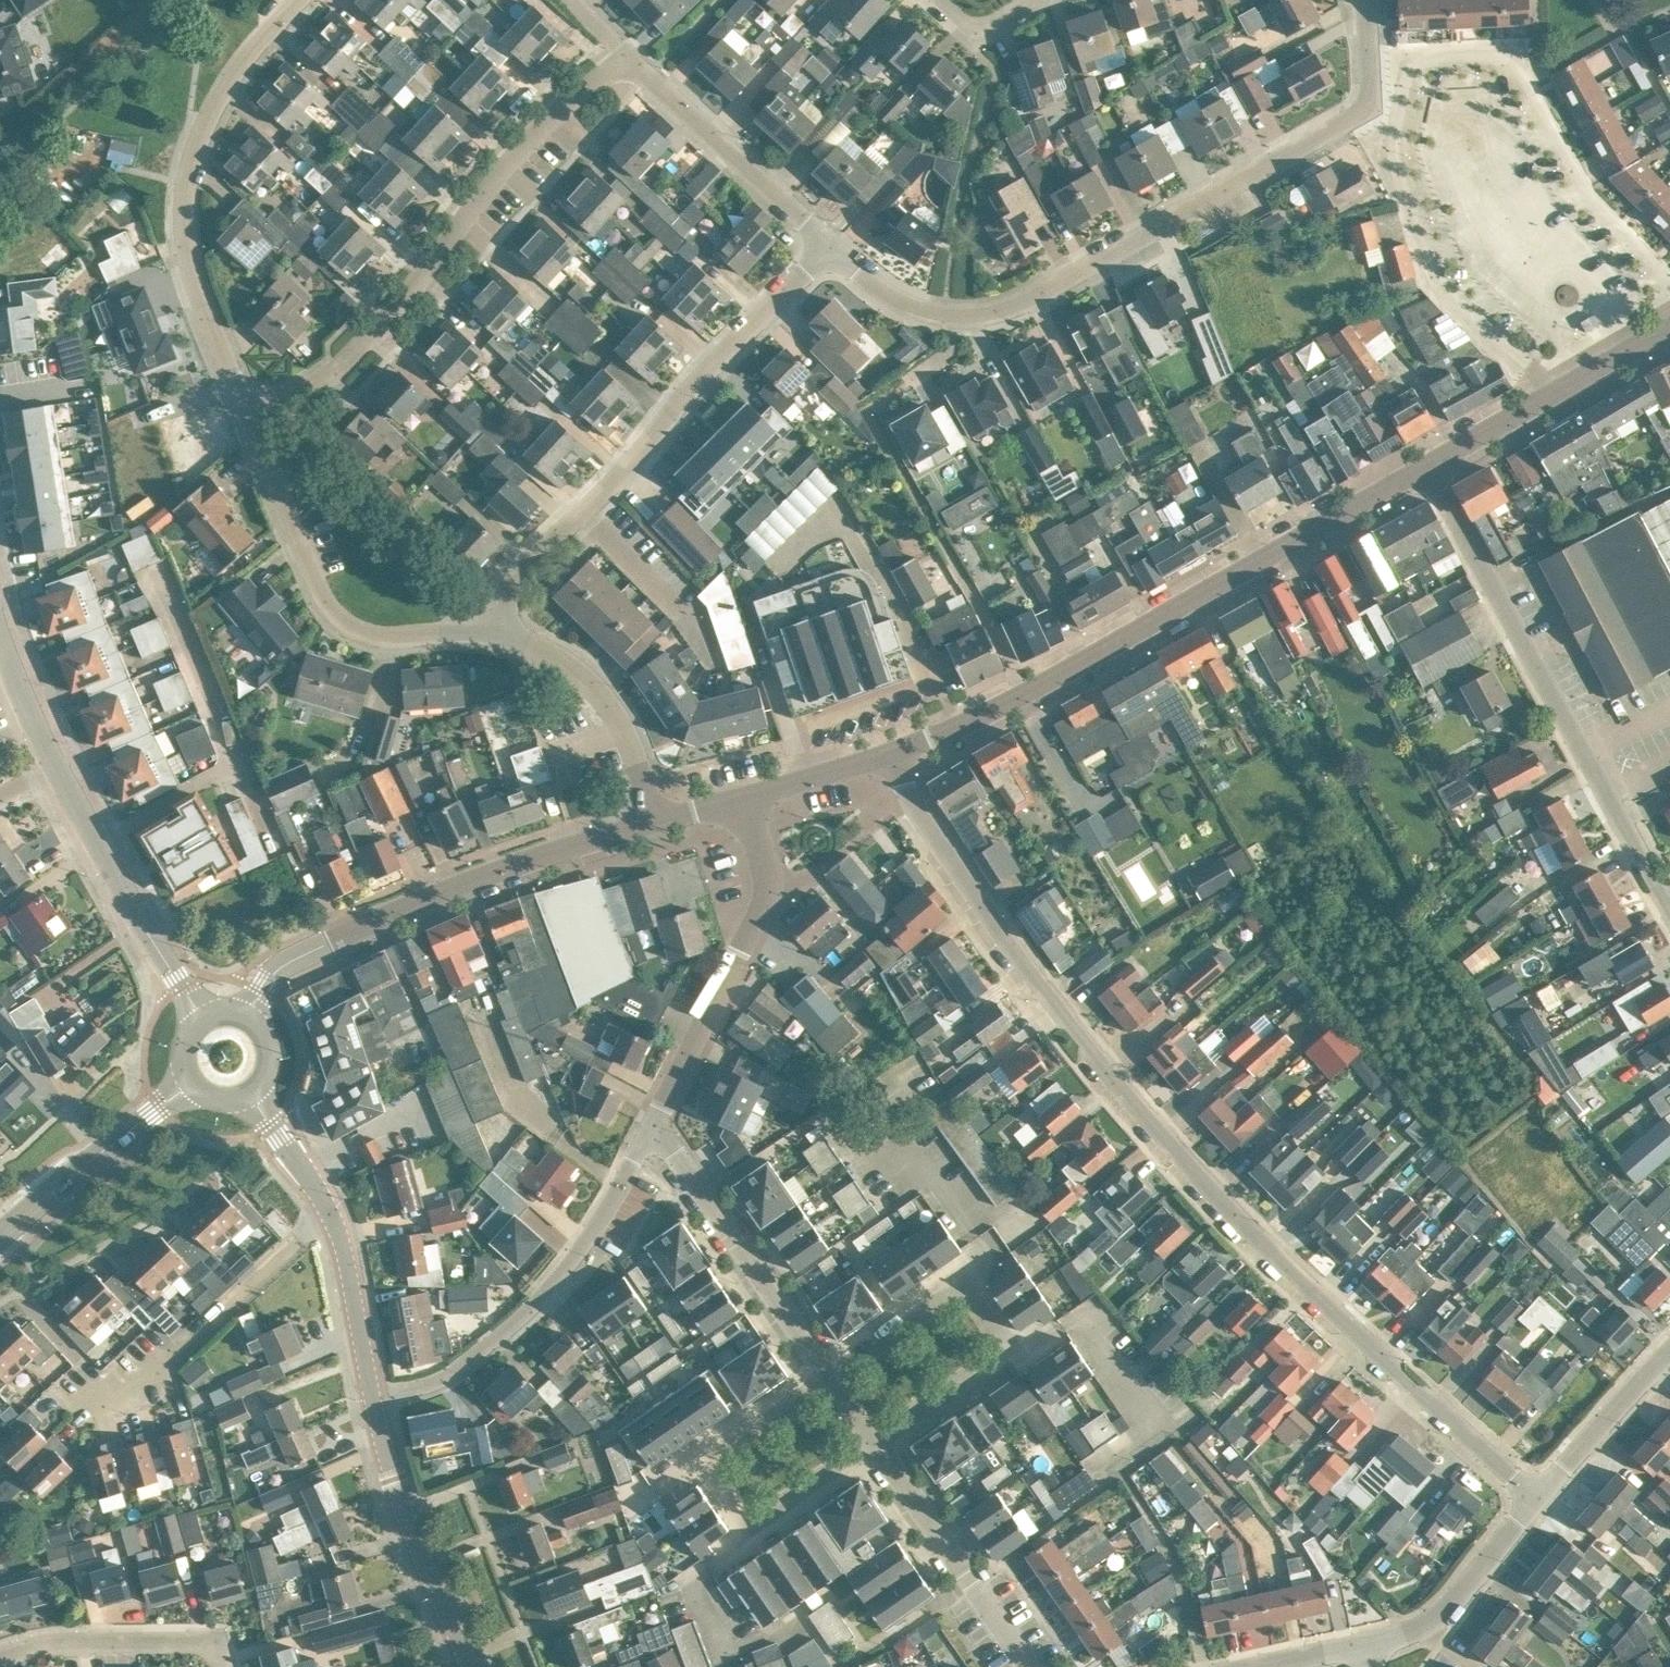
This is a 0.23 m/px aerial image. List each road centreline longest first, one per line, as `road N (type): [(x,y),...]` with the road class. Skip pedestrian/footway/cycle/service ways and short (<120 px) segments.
road 1 (residential): [(1537,1498),(1235,1214),(1151,1121),(910,800),(893,753)]
road 2 (residential): [(1669,278),(1589,197),(1511,56),(1409,63),(1387,150),(1439,288),(1551,392)]
road 3 (residential): [(1365,0),(1369,109),(1024,300),(959,316),(917,309),(830,249)]
road 4 (tertiary): [(893,753),(1025,692),(1427,465)]
road 5 (residential): [(251,413),(314,393),(443,256),(524,148),(599,74),(628,63)]
road 6 (residential): [(830,249),(707,367),(638,454),(521,567),(498,633)]
road 7 (residential): [(1669,904),(1427,465)]
road 8 (tertiary): [(198,1012),(329,940),(548,853),(652,823)]
road 9 (residential): [(251,413),(195,285),(183,227),(186,183),(226,80),(297,0)]
road 10 (residential): [(373,1401),(438,1381),(538,1303),(591,1236),(650,1130)]
road 11 (residential): [(874,1439),(1005,1348),(963,1287),(831,1377)]
road 12 (residential): [(498,633),(388,636),(338,617),(251,413)]
road 13 (residential): [(831,1377),(707,1462),(750,1524),(874,1439)]
road 14 (residential): [(650,1130),(762,905),(765,877),(741,796)]
road 15 (residential): [(84,1407),(169,1362),(329,1210)]
road 16 (residential): [(831,1377),(668,1142),(650,1130)]
road 17 (tertiary): [(0,1238),(223,1055)]
road 18 (tertiary): [(472,1666),(393,1478),(373,1401)]
road 19 (tertiary): [(198,1012),(58,771)]
road 20 (residential): [(1030,1666),(874,1439)]
road 21 (residential): [(628,63),(830,249)]
road 22 (residential): [(652,823),(627,732),(598,692),(558,657),(498,633)]
road 23 (residential): [(216,1666),(209,1646),(179,1631),(22,1644),(0,1657)]
road 24 (residential): [(1364,1642),(1431,1622),(1537,1498)]
road 25 (residential): [(1537,1498),(1669,1351)]
road 26 (tertiary): [(373,1401),(329,1210)]
road 27 (tertiary): [(329,1210),(223,1055)]
road 28 (tertiary): [(741,796),(893,753)]
road 29 (tertiary): [(1427,465),(1551,392)]
road 30 (tertiary): [(58,771),(0,646)]
road 31 (tertiary): [(1551,392),(1669,325)]

